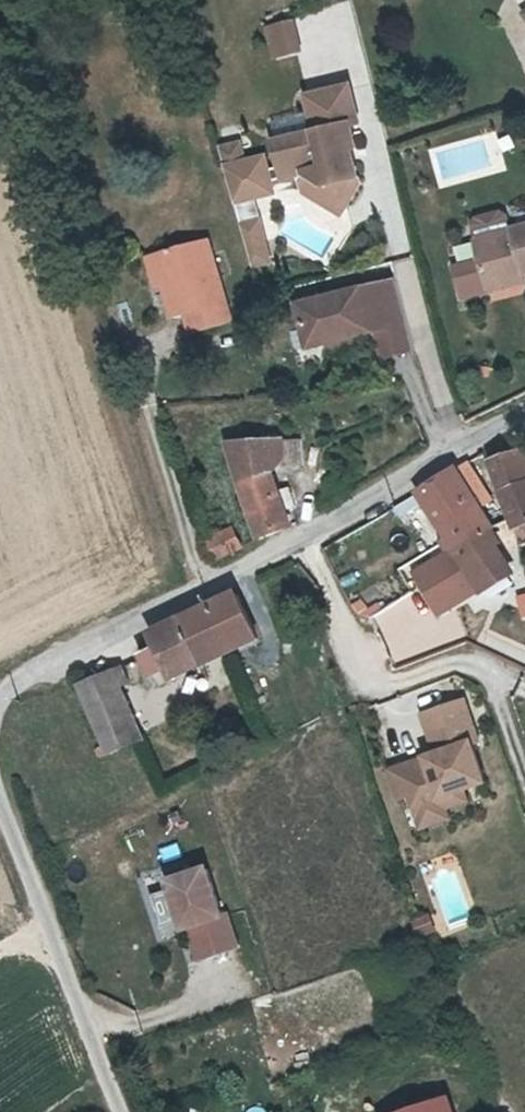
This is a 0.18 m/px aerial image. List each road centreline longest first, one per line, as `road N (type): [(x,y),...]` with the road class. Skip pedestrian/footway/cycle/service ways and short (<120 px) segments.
road 1 (residential): [(303,537),(24,678),(0,701)]
road 2 (residential): [(0,815),(114,1111)]
road 3 (residential): [(303,537),(374,686),(470,660),(501,679)]
road 4 (residential): [(524,410),(303,537)]

